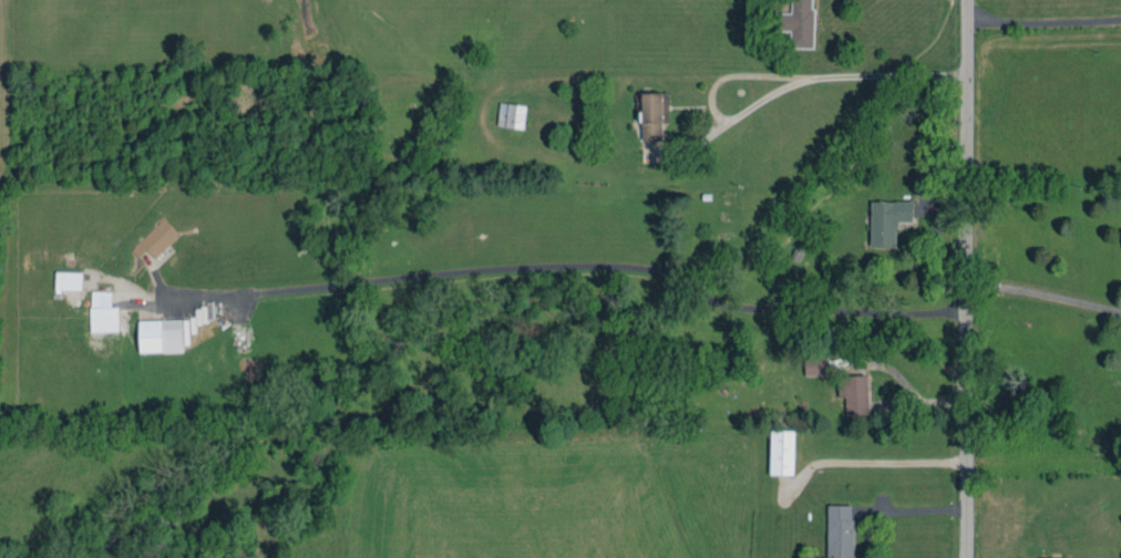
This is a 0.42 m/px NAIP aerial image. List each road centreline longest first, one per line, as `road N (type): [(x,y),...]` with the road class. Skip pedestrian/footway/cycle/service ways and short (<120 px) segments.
road 1 (residential): [(965,0),(964,557)]

